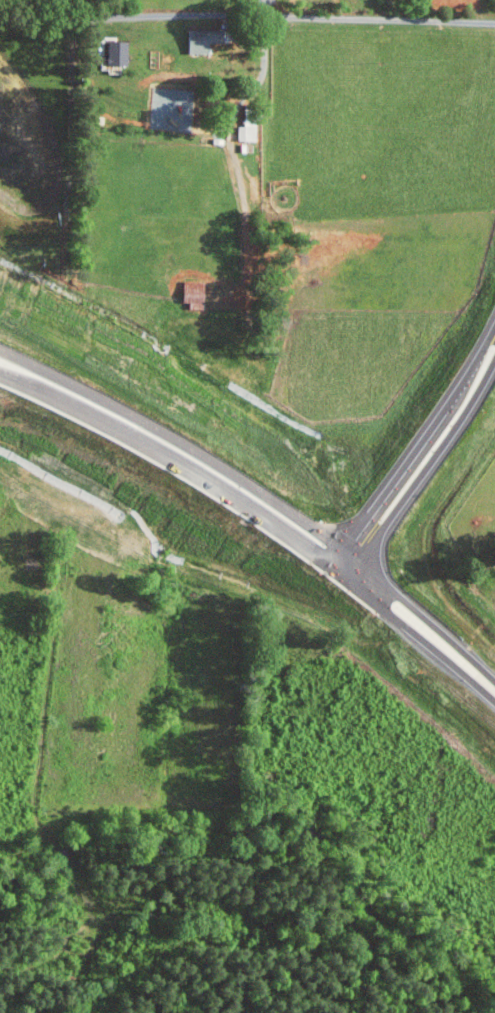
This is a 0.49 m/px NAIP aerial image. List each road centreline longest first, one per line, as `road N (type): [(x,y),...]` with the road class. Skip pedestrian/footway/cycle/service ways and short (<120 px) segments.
road 1 (motorway): [(339,550),(169,439),(0,353)]
road 2 (motorway): [(35,391),(159,456),(335,570)]
road 3 (secondary): [(354,561),(494,355)]
road 4 (secondary): [(335,570),(494,698)]
road 5 (secondary): [(453,394),(339,550)]
road 6 (secondary): [(494,679),(354,561)]

